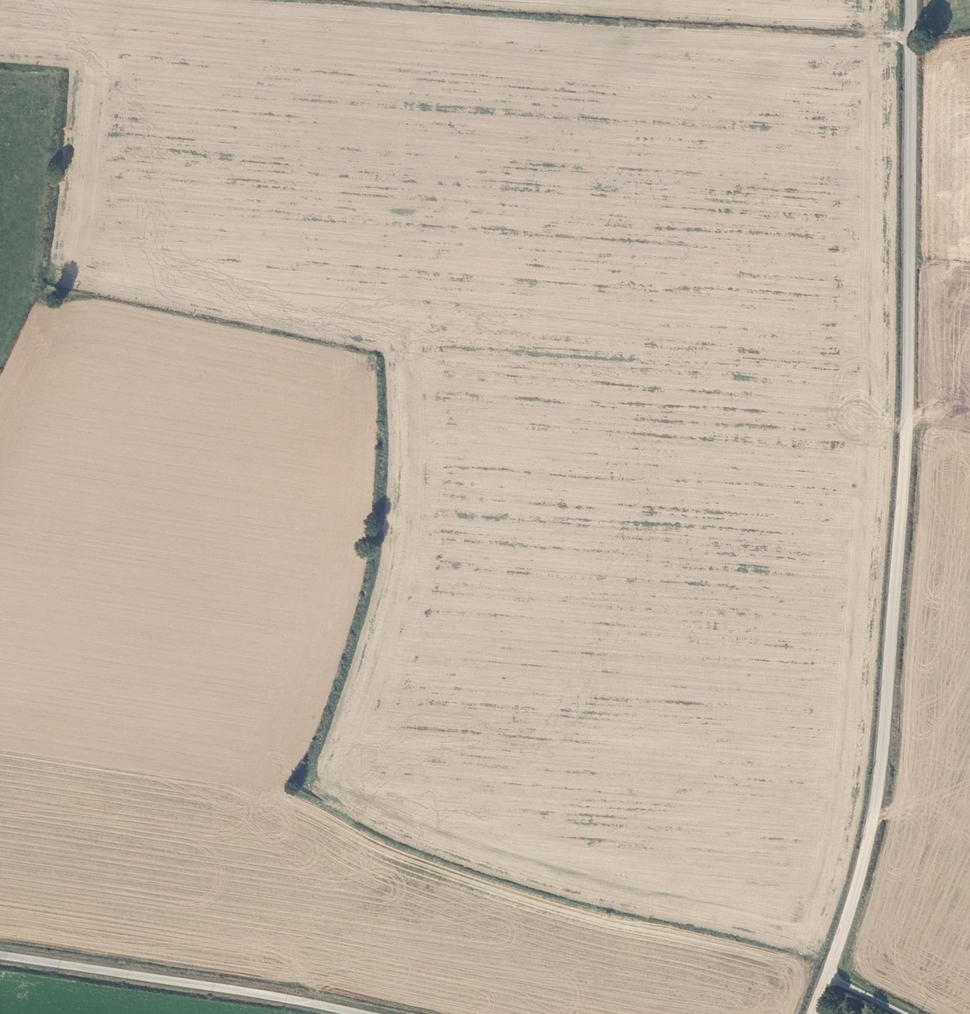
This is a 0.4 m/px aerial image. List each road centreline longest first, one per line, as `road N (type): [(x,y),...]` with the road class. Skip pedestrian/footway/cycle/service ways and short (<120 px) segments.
road 1 (unclassified): [(809,1013),(857,891),(878,798),(905,427),(911,0)]
road 2 (unclassified): [(362,1013),(0,958)]

